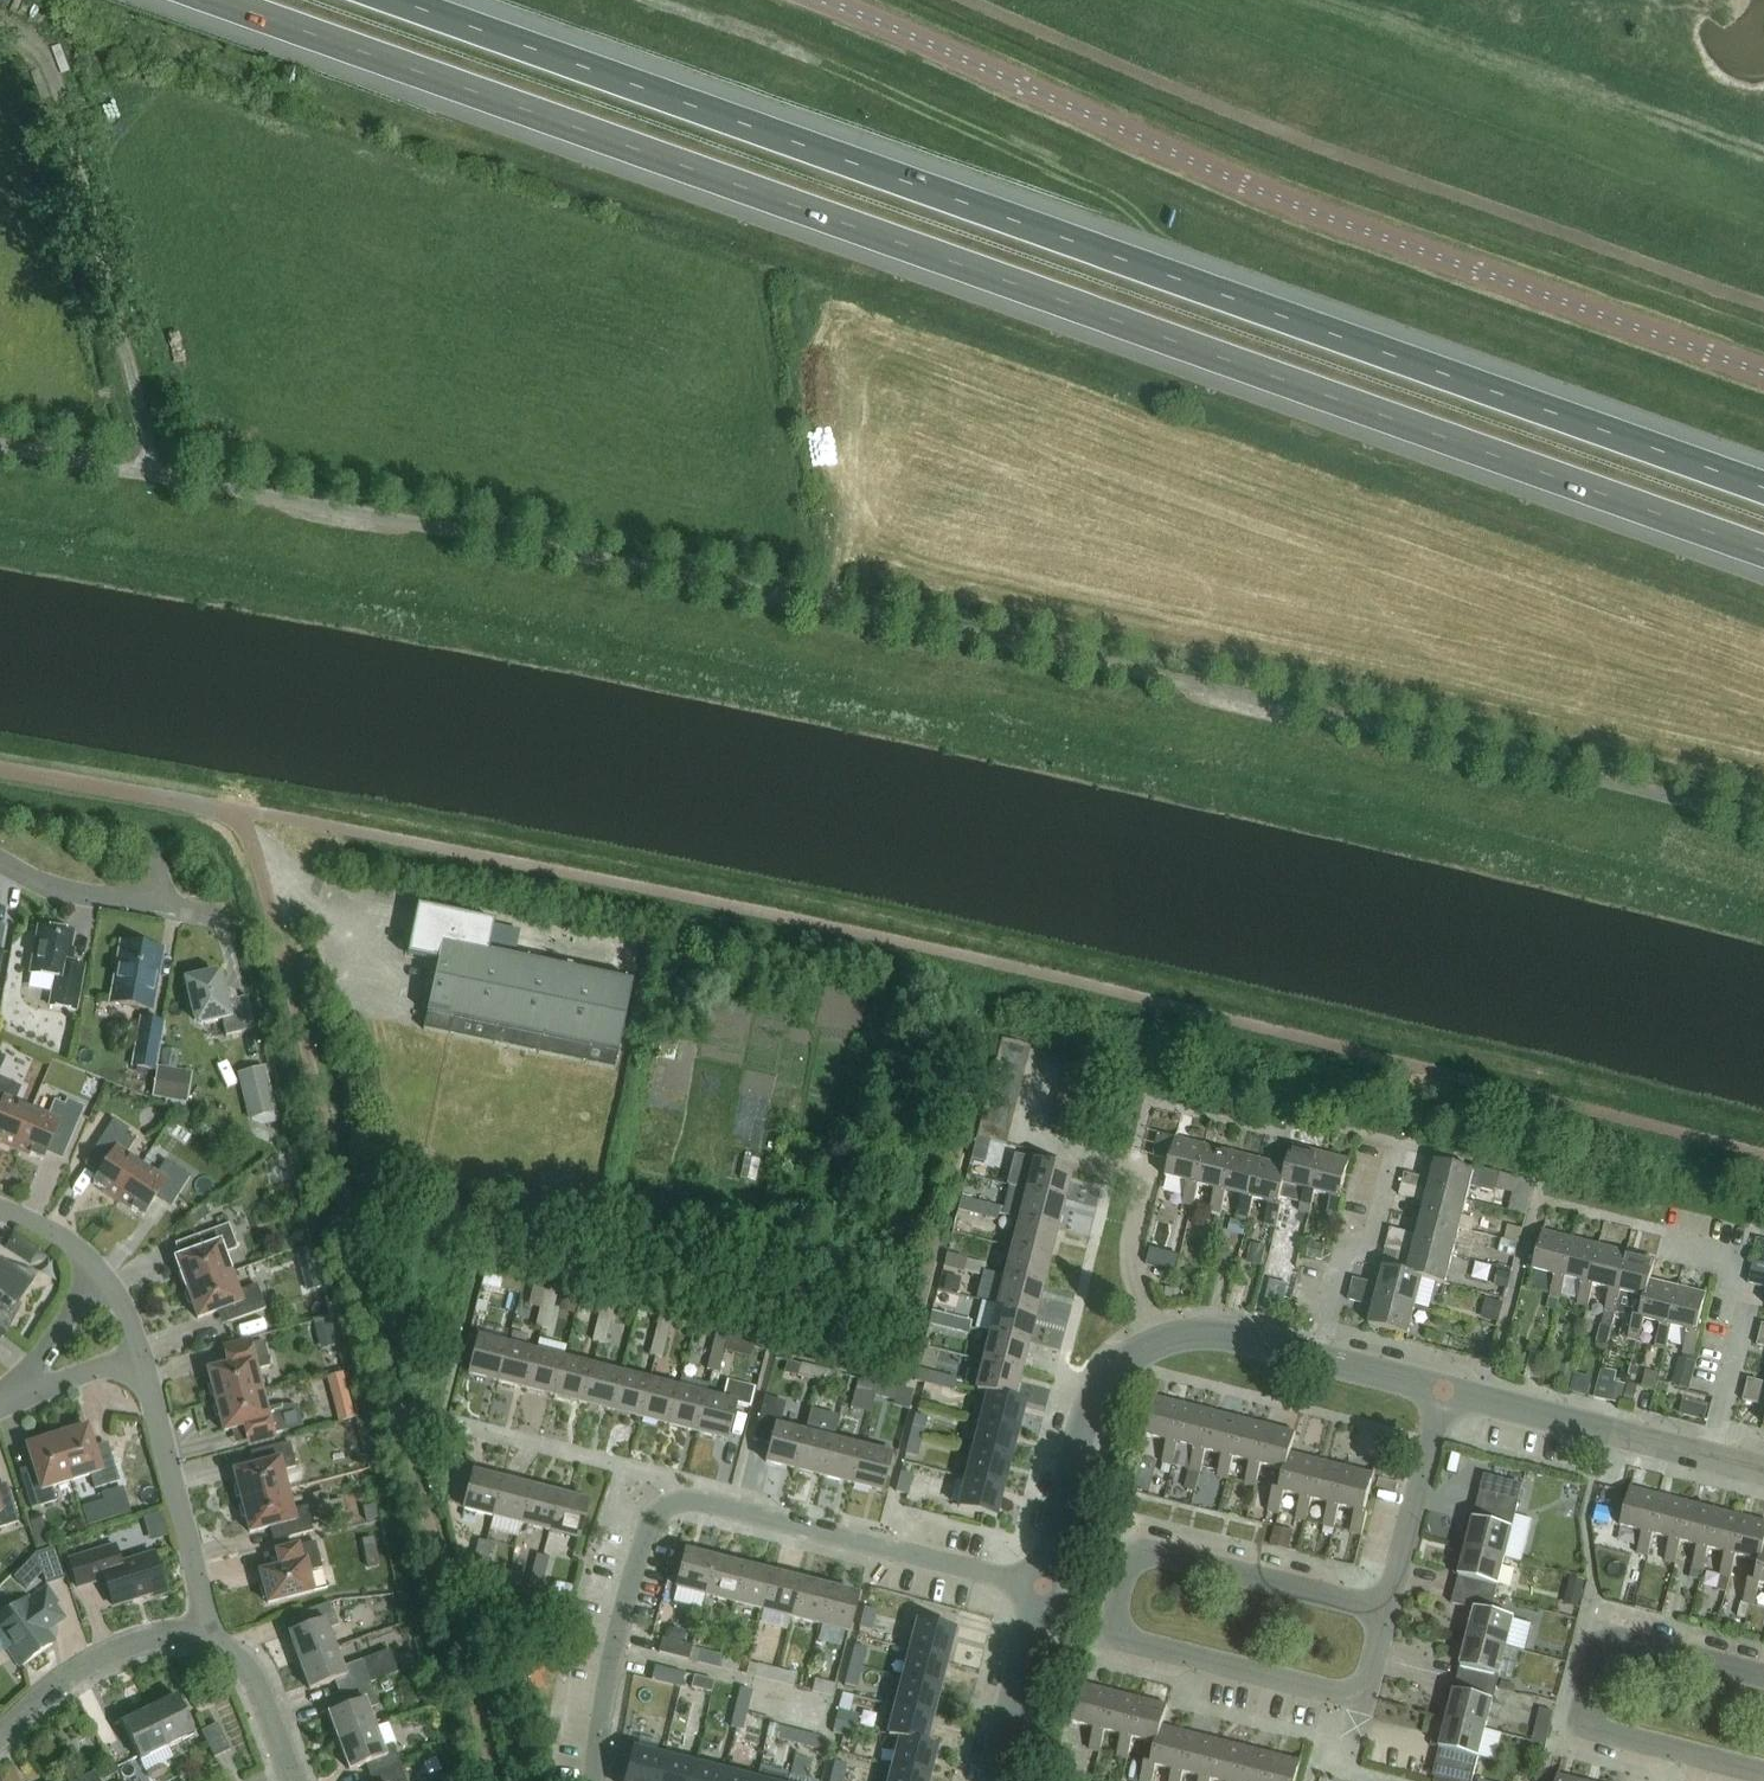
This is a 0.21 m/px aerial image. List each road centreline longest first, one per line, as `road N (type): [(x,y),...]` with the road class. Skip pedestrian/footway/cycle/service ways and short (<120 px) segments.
road 1 (motorway): [(206,0),(1763,554)]
road 2 (unclassified): [(1763,821),(833,606),(158,478)]
road 3 (motorway): [(1763,488),(391,0)]
road 4 (residential): [(1763,376),(1295,208),(813,0)]
road 5 (unclassified): [(592,1780),(613,1648),(639,1549),(649,1524),(669,1507),(716,1507),(1042,1590)]
road 6 (unclassified): [(1042,1590),(1093,1404),(1130,1359),(1158,1344),(1208,1334),(1440,1392)]
road 7 (unclassified): [(0,31),(34,42),(54,73),(158,478)]
road 8 (unclassified): [(1135,1559),(1122,1575),(1113,1614),(1118,1633),(1138,1646),(1362,1702),(1385,1610)]
road 9 (unclassified): [(1440,1392),(1763,1473)]
road 10 (residential): [(209,1638),(141,1358)]
road 11 (unclassified): [(1607,1647),(1587,1722),(1602,1733),(1763,1775)]
road 12 (unclassified): [(1385,1610),(1162,1556),(1135,1559)]
road 13 (residential): [(0,1733),(108,1653),(148,1638),(209,1638)]
road 14 (residential): [(0,865),(64,893),(220,918)]
road 15 (unclassified): [(1385,1610),(1440,1392)]
road 16 (unclassified): [(994,1780),(1042,1590)]
road 17 (unclassified): [(1763,1679),(1626,1642),(1607,1647)]
road 18 (residential): [(4,1403),(101,1274)]
road 19 (unclassified): [(158,478),(0,450)]
road 20 (residential): [(285,1768),(241,1663),(209,1638)]
road 21 (residential): [(4,1403),(141,1358)]
road 22 (residential): [(101,1274),(53,1234),(0,1211)]

